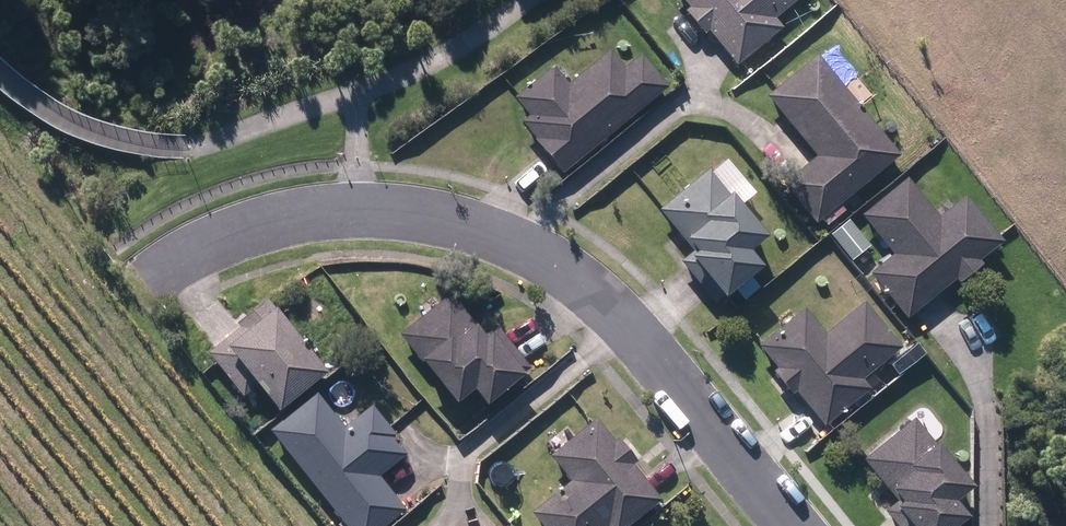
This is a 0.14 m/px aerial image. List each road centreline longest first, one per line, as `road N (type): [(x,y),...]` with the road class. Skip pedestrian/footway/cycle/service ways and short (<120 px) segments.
road 1 (residential): [(148,277),(234,229),(296,213),(412,210),(485,232),(566,269),(635,330),(787,525)]

